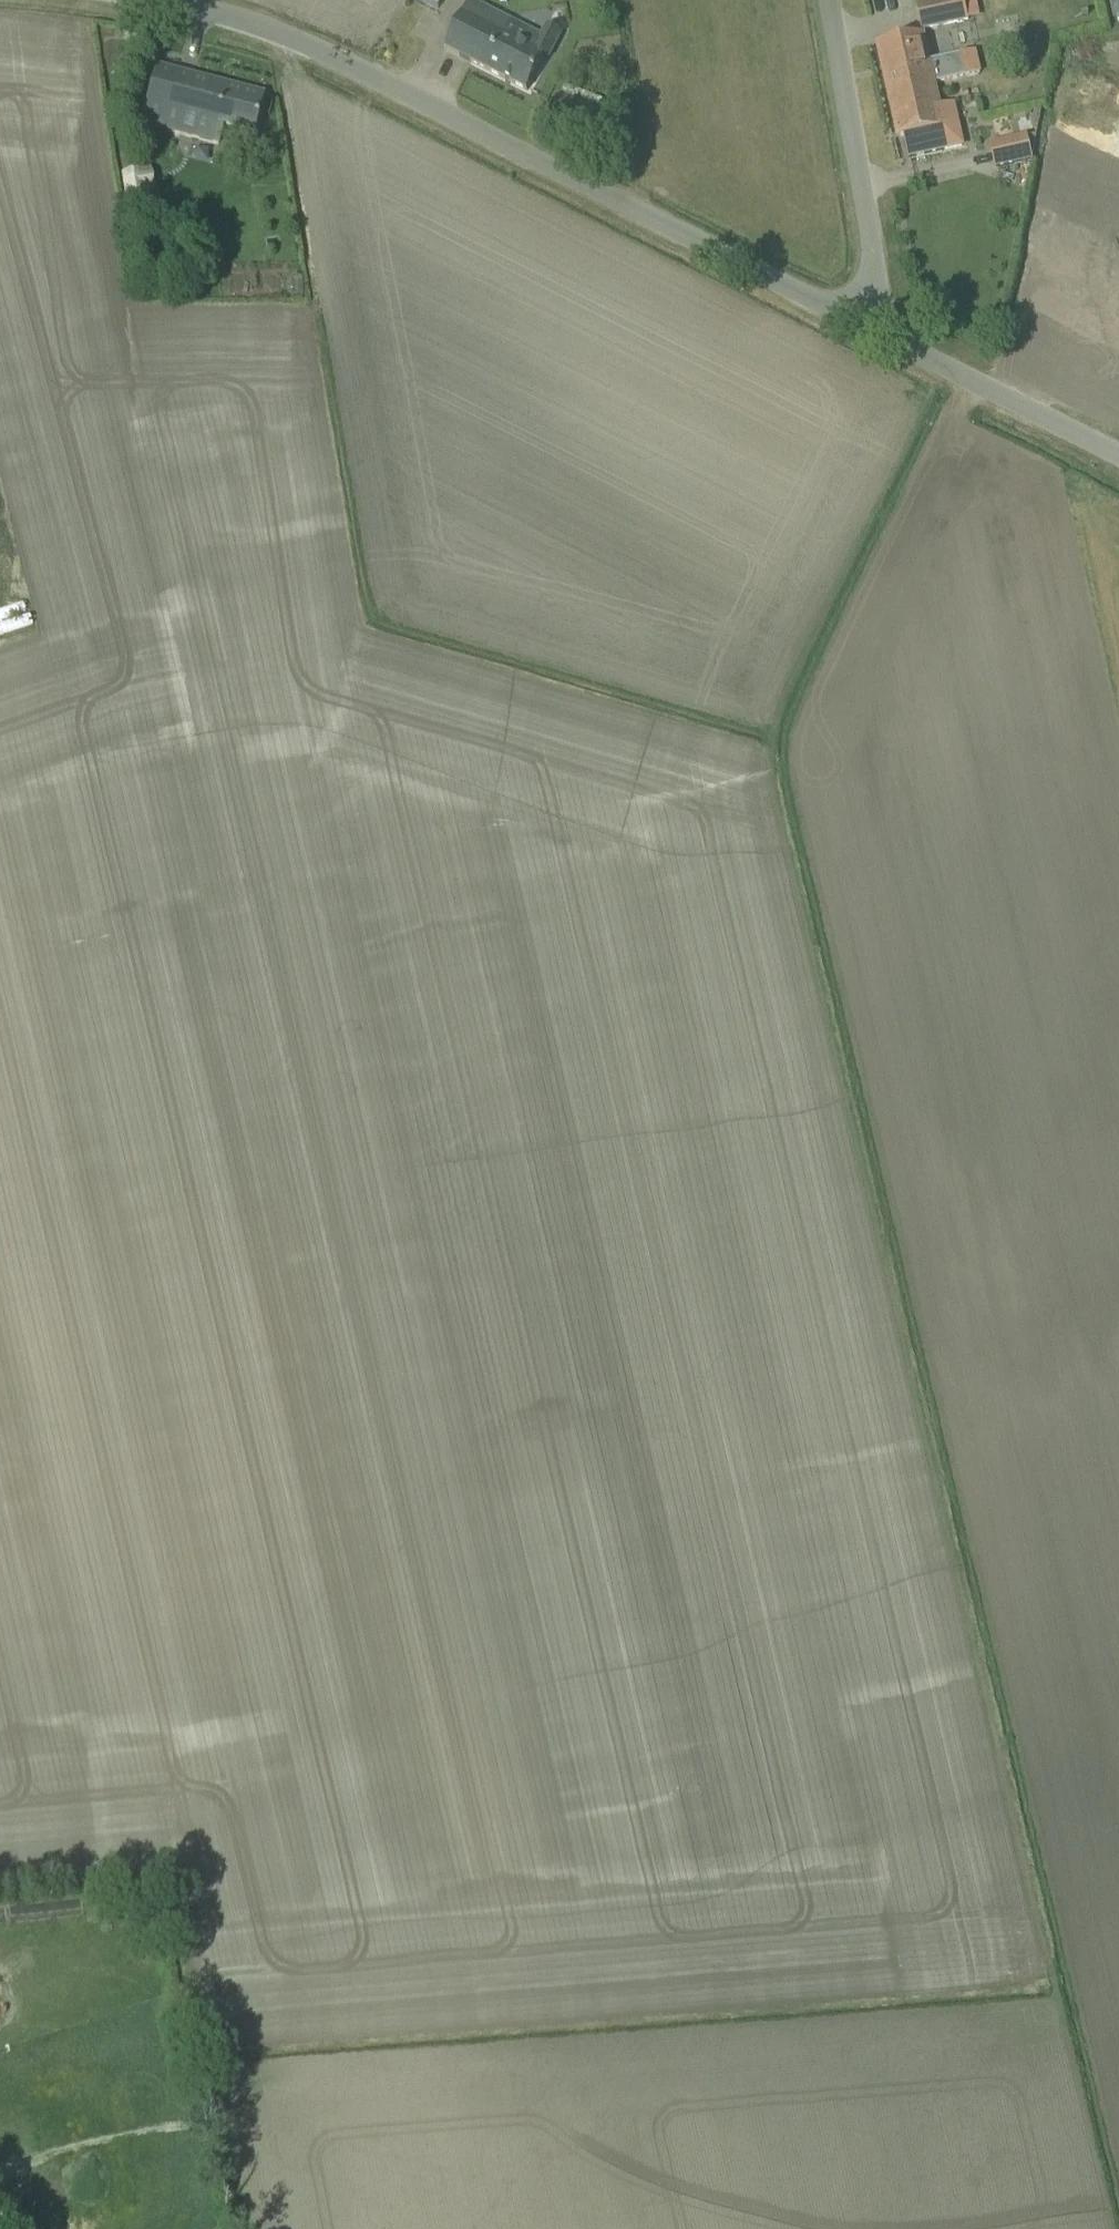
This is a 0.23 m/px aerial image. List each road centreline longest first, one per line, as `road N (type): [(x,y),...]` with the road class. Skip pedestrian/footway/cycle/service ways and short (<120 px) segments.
road 1 (unclassified): [(867,325),(224,0)]
road 2 (unclassified): [(867,325),(879,294),(828,0)]
road 3 (unclassified): [(1118,457),(867,325)]

